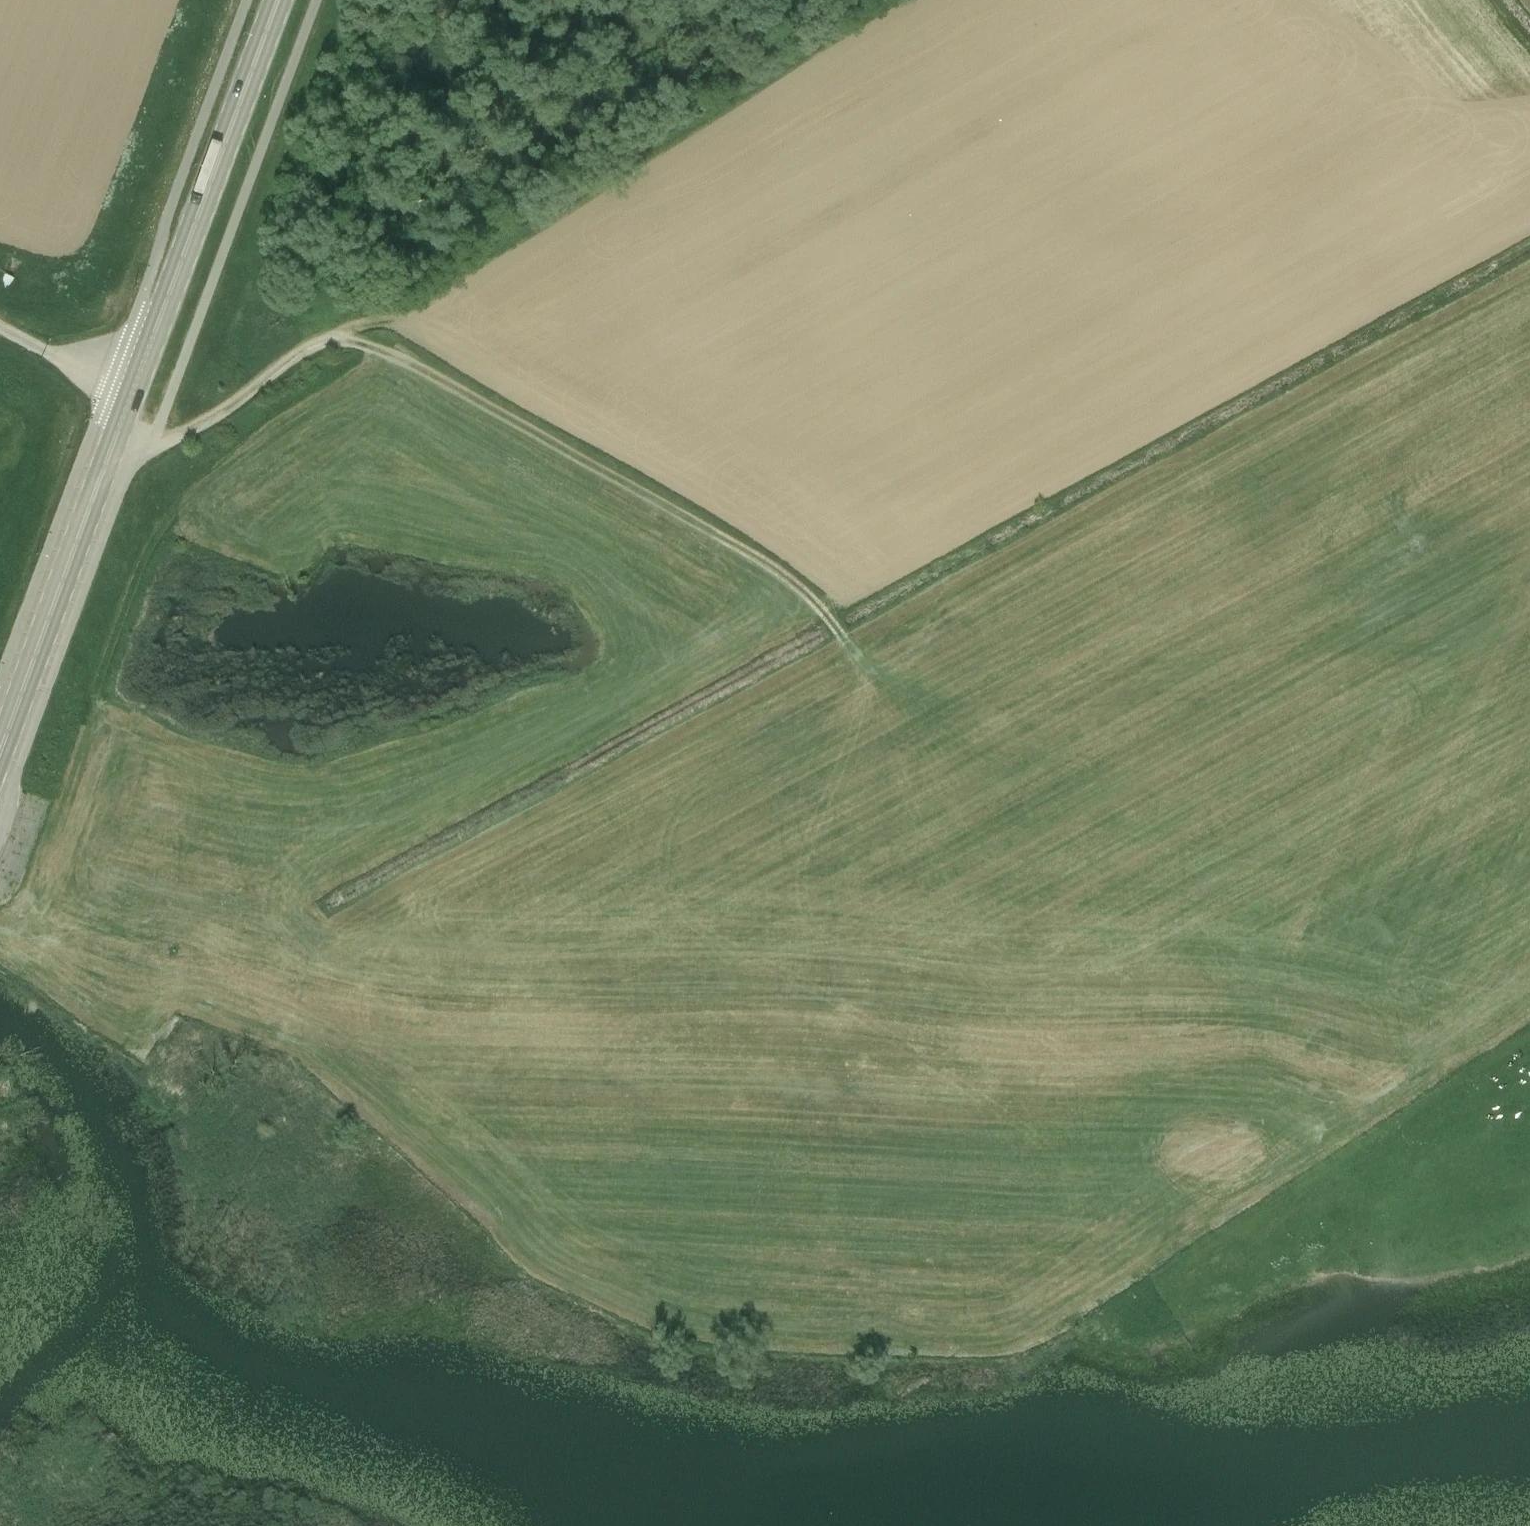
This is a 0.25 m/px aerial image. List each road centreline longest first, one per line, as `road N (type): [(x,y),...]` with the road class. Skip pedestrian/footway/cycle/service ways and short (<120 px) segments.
road 1 (track): [(109,452),(137,453),(208,423),(331,338),(360,345),(788,569),(843,637)]
road 2 (secondary): [(0,754),(276,0)]
road 3 (track): [(138,374),(42,348),(0,324)]

